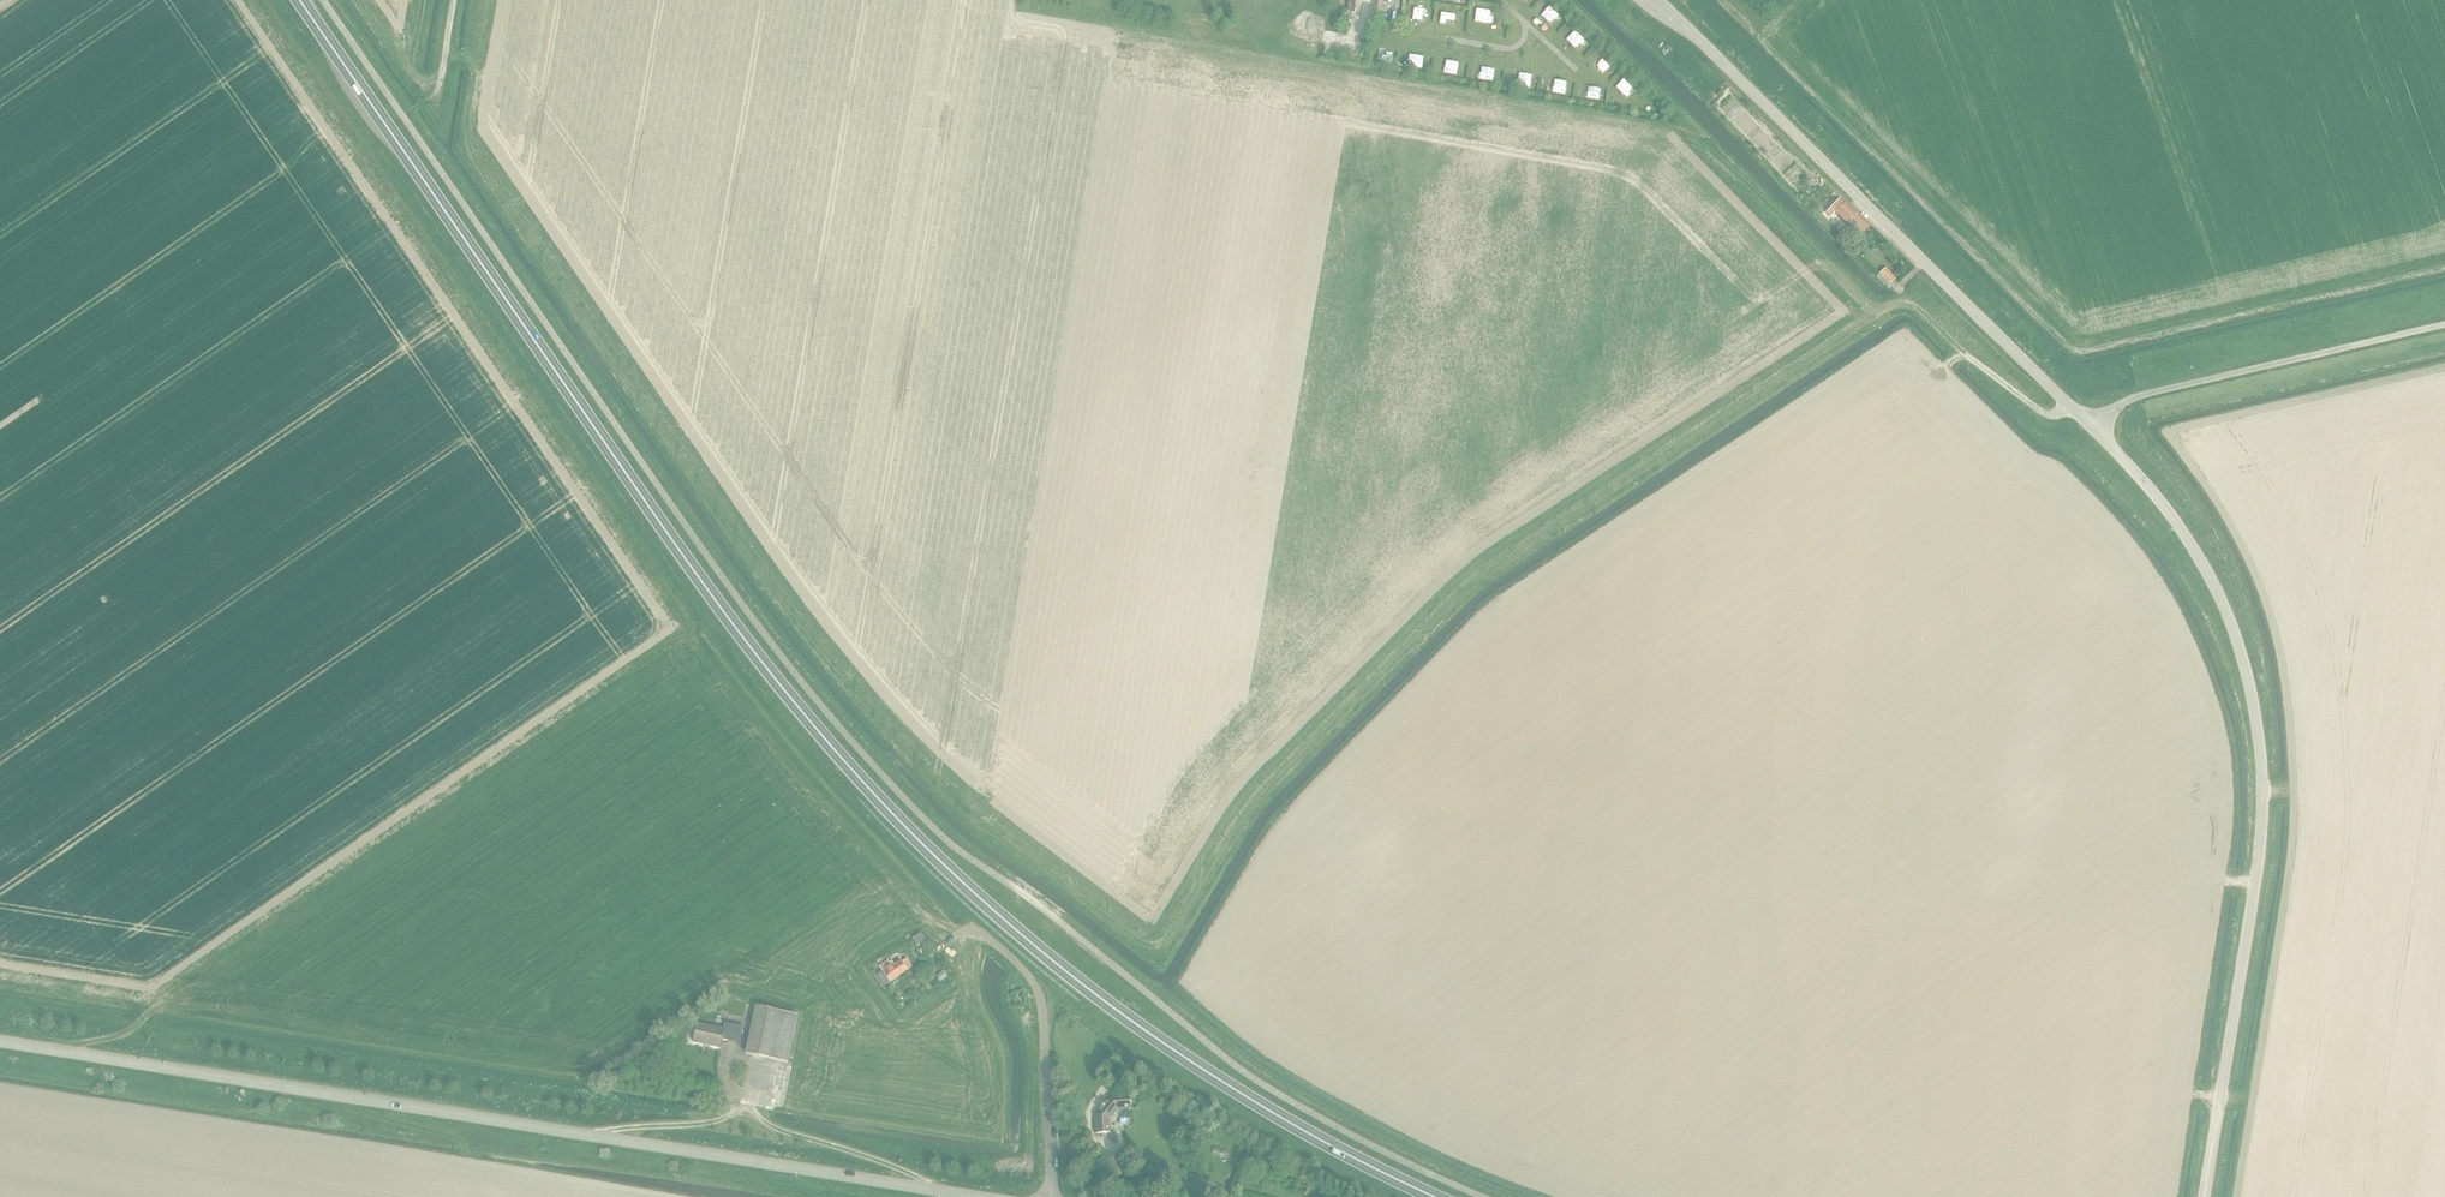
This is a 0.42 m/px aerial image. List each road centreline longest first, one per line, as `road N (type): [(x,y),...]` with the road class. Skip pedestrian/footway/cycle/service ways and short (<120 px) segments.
road 1 (trunk): [(299,0),(722,612),(916,840),(1113,1010),(1280,1118),(1434,1196)]
road 2 (unclassified): [(2206,1196),(2266,860),(2264,708),(2214,576),(2156,492),(2093,429)]
road 3 (unclassified): [(2093,429),(1668,9)]
road 4 (unclassified): [(555,1130),(0,1041)]
road 5 (unclassified): [(947,1192),(555,1130)]
road 6 (unclassified): [(2093,429),(2133,396),(2444,323)]
road 7 (unclassified): [(1049,1196),(1034,983),(981,933),(961,934),(934,950)]
road 8 (unclassified): [(947,1192),(871,1155),(777,1127),(747,1101)]
road 9 (unclassified): [(555,1130),(699,1122),(747,1101)]

